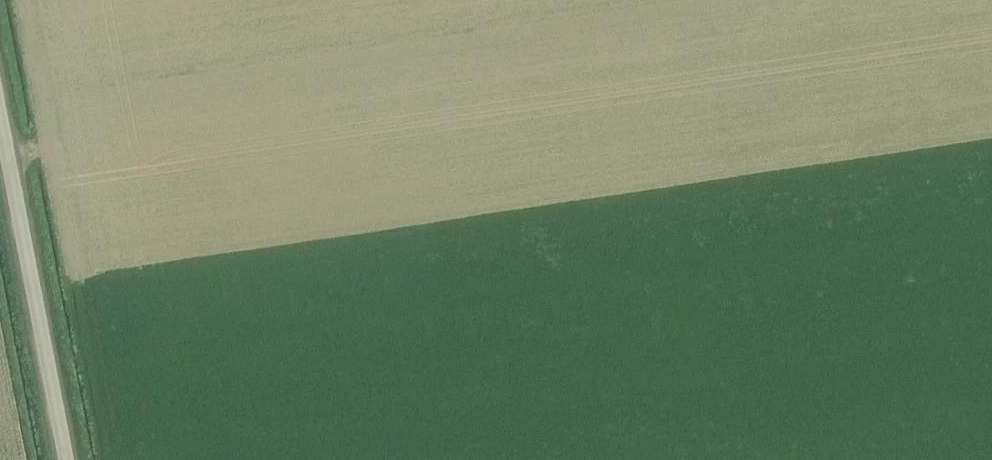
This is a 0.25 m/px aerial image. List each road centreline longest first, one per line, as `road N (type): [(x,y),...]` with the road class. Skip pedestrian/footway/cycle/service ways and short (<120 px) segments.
road 1 (unclassified): [(58,459),(0,148)]

